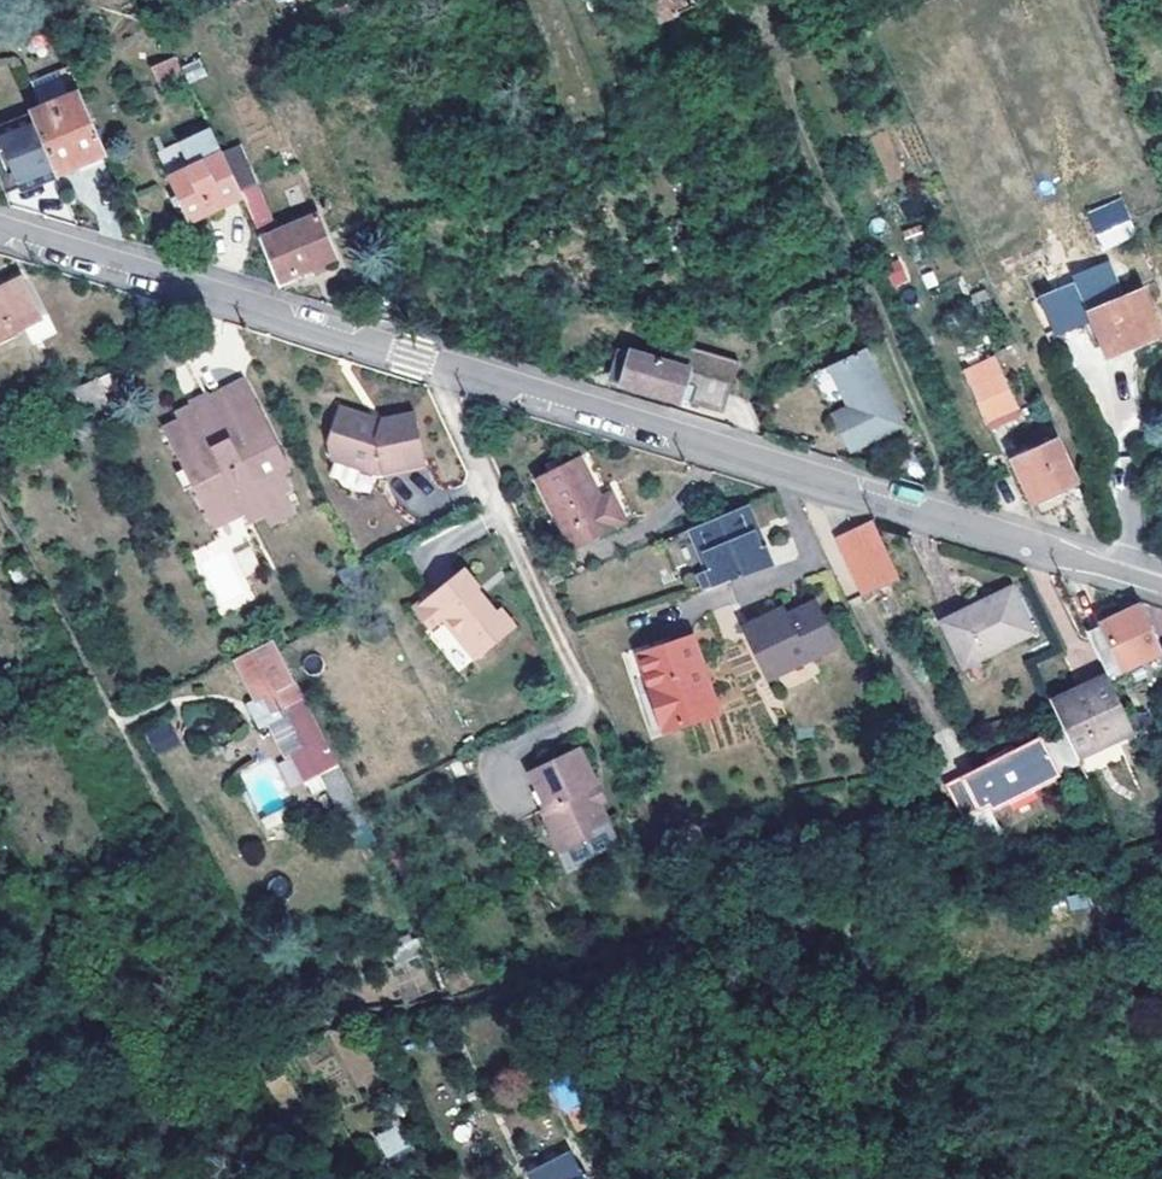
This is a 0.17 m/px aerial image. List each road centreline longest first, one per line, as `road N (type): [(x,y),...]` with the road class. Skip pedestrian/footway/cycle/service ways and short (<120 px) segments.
road 1 (residential): [(1161,585),(432,362)]
road 2 (residential): [(432,362),(0,224)]
road 3 (residential): [(432,362),(596,712)]

